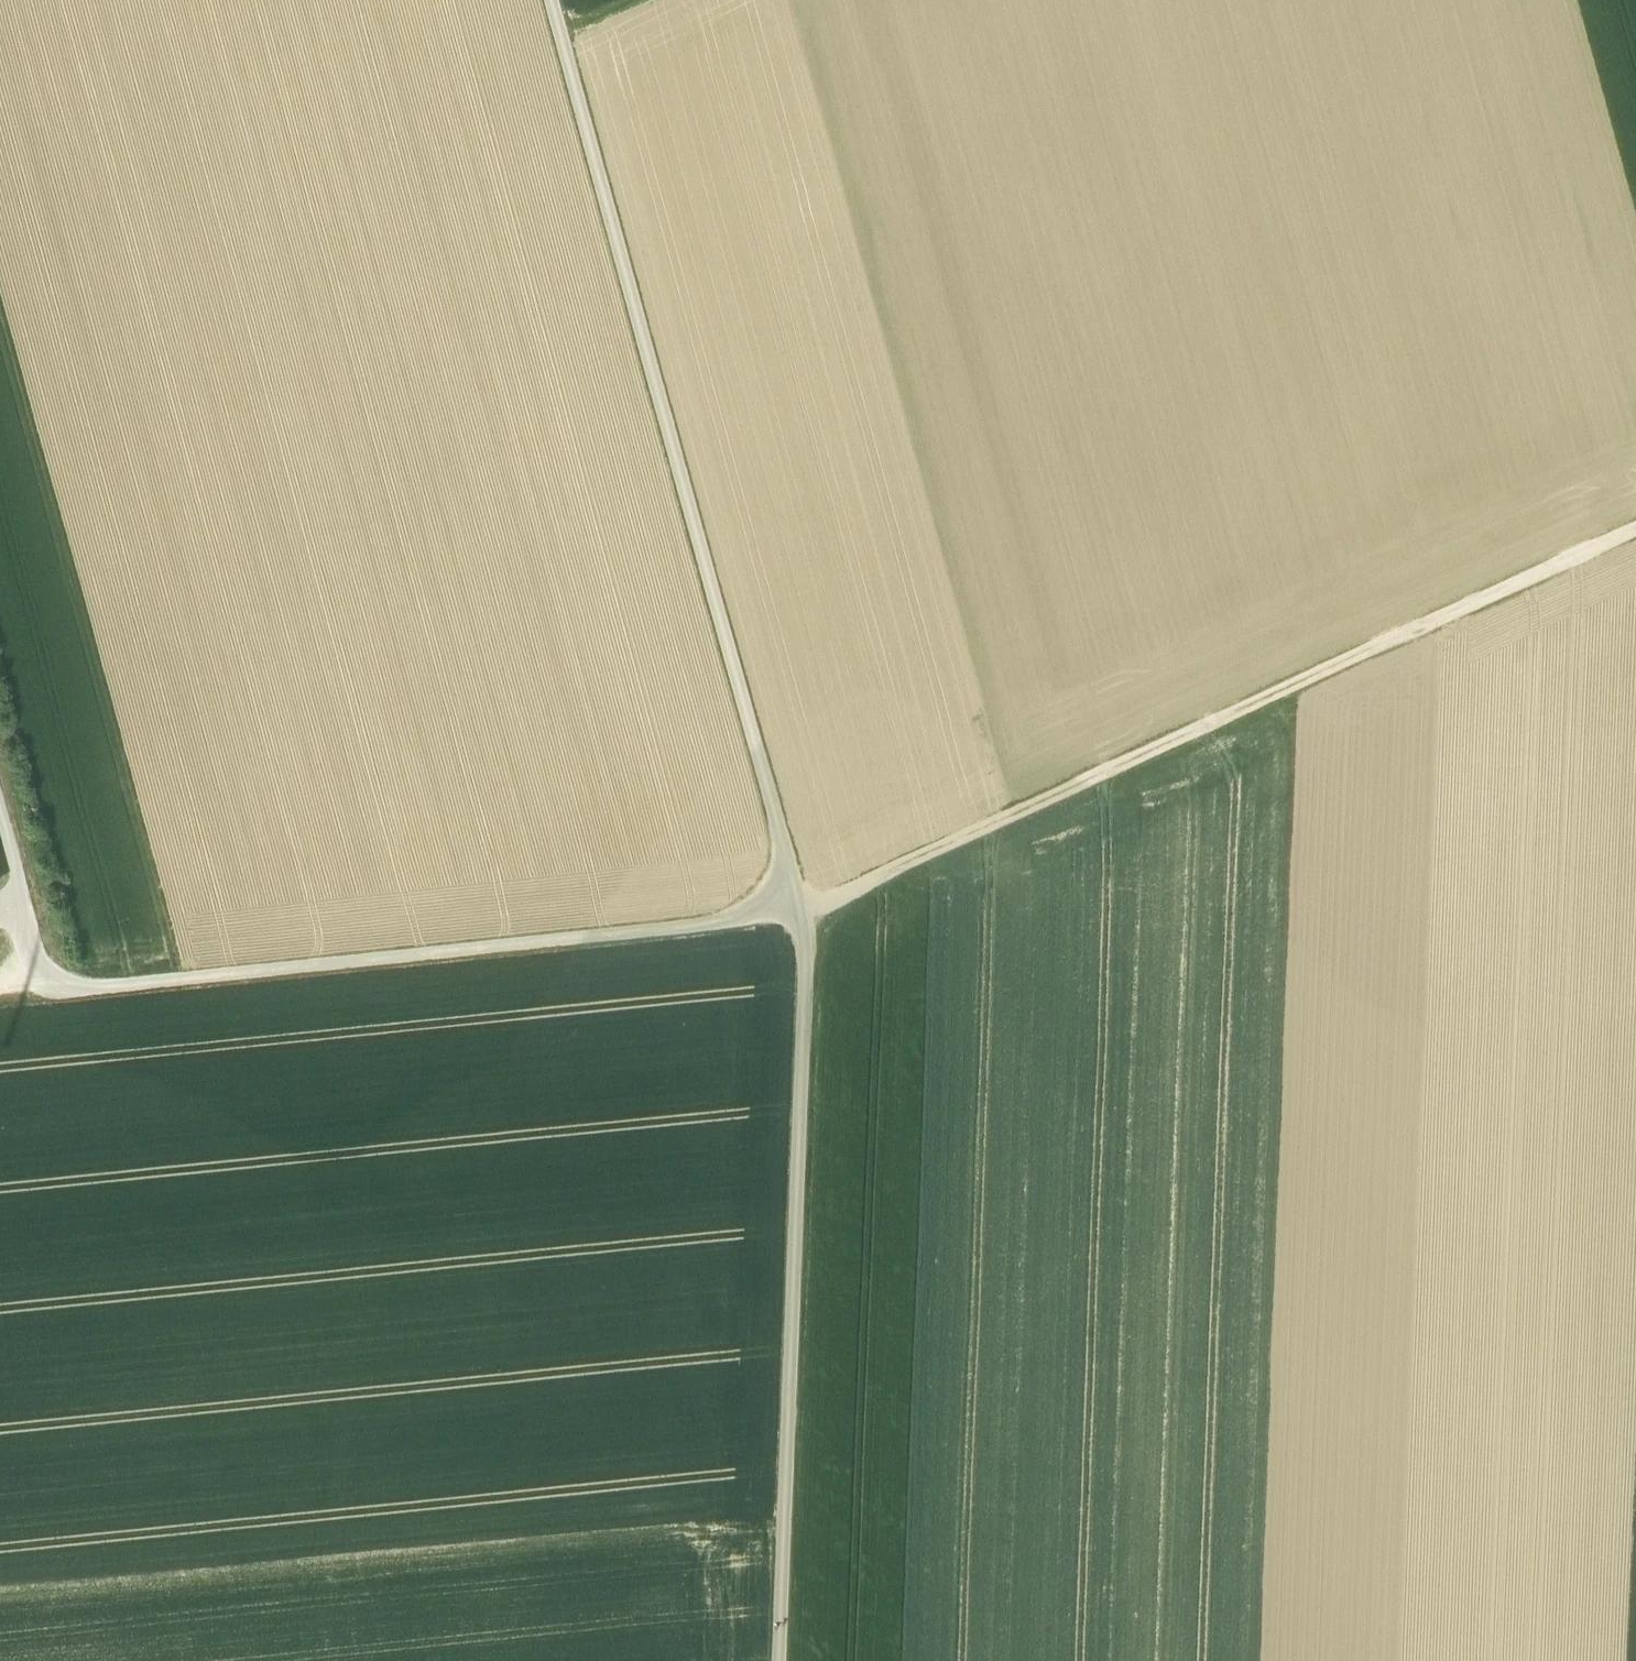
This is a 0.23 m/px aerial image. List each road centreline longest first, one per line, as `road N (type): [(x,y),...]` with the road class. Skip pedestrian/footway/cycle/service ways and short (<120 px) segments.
road 1 (track): [(1635,529),(802,911),(0,997)]
road 2 (track): [(558,0),(802,911),(777,1660)]

